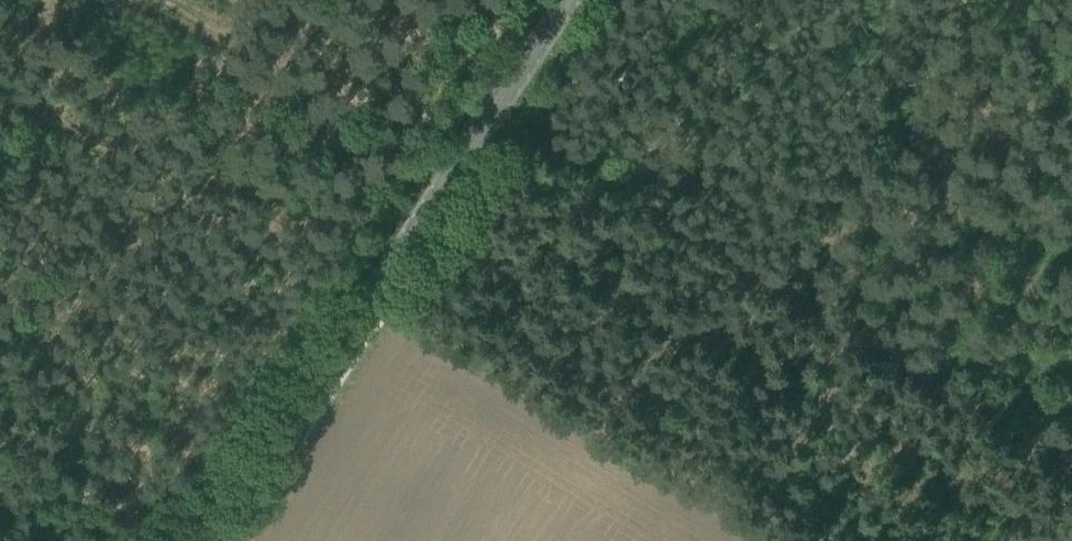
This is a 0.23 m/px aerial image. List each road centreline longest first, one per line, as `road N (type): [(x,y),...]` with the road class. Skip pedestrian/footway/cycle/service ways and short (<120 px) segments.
road 1 (secondary): [(217,540),(577,0)]

